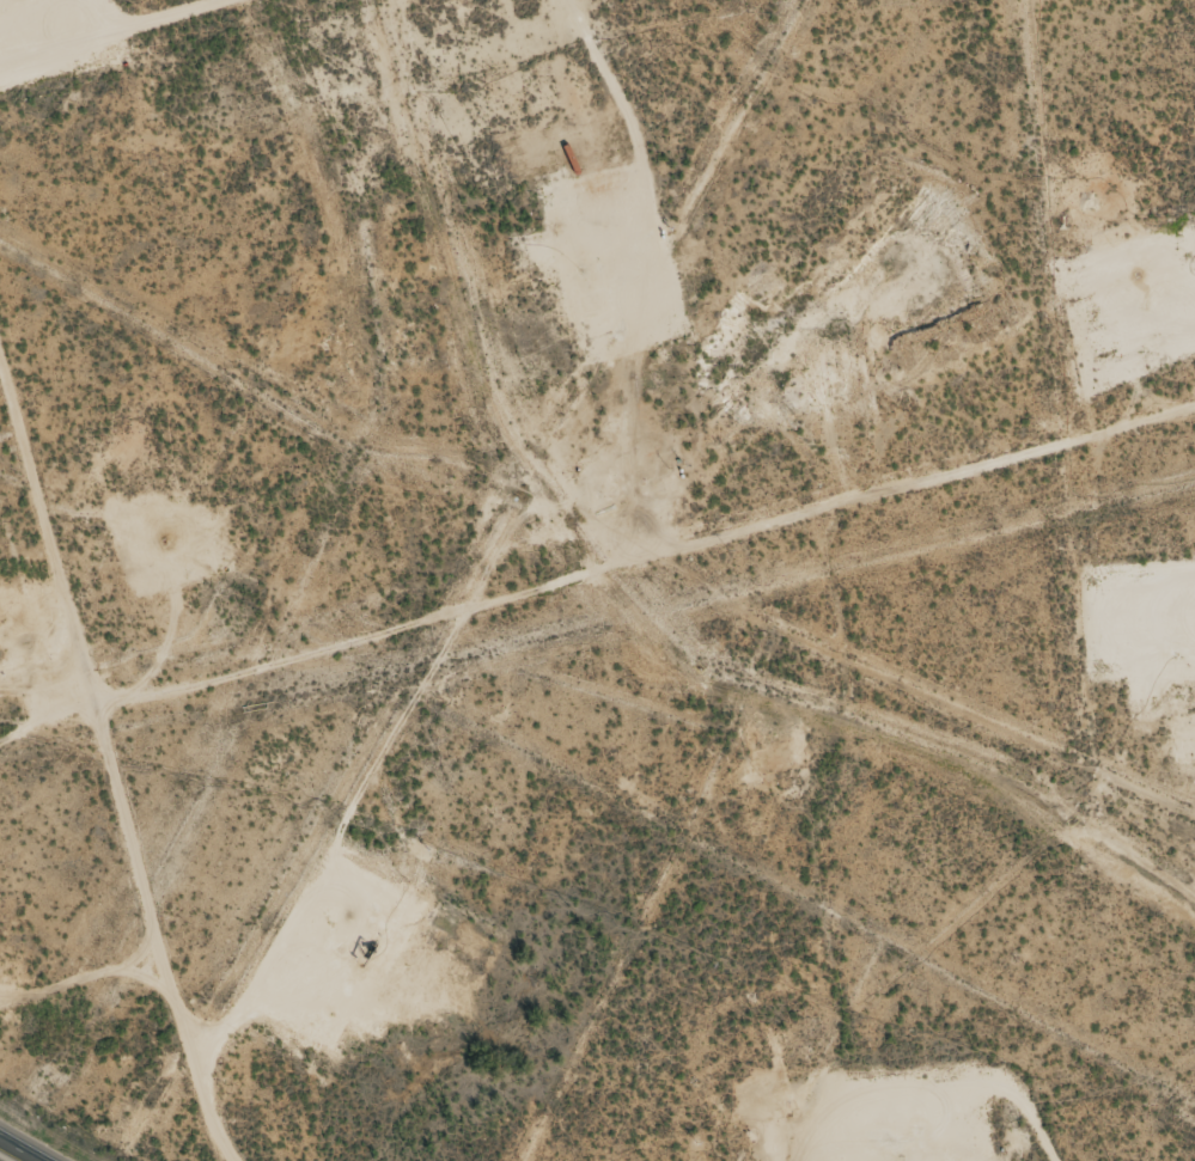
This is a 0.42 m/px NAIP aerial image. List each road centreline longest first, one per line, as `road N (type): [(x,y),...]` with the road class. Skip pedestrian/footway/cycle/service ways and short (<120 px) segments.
road 1 (track): [(353,0),(0,101)]

